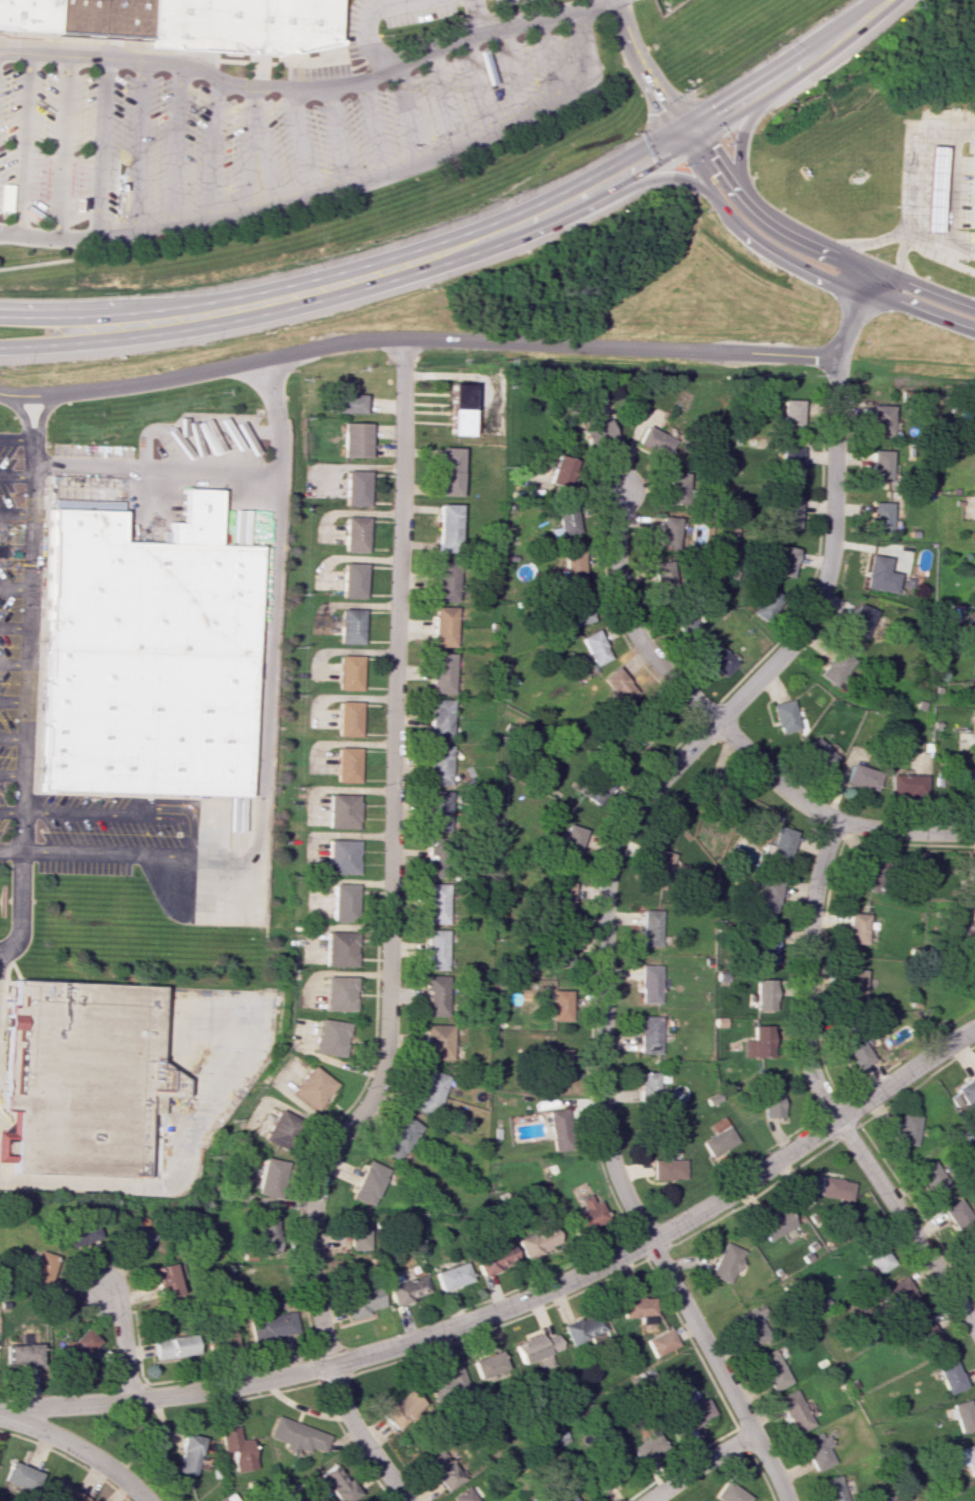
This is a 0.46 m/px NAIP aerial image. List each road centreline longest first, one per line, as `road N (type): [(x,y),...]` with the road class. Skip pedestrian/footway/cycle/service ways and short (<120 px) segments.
road 1 (residential): [(839,355),(831,557),(820,602),(804,633),(630,816),(607,881),(602,1095),(611,1160),(787,1500)]
road 2 (residential): [(406,1500),(350,1419),(330,1365),(312,1267),(317,1180),(328,1153),(369,1104),(386,1061),(401,339)]
road 3 (residential): [(839,1121),(651,1241),(428,1337),(303,1372),(127,1401),(0,1408)]
road 4 (residential): [(839,355),(357,338),(137,385),(0,394)]
road 5 (primary): [(247,311),(397,271),(520,225),(691,136)]
road 6 (secondary): [(691,136),(701,182),(762,243),(861,293),(974,330)]
road 7 (secondary): [(974,310),(810,245),(760,213),(691,136)]
road 8 (residential): [(839,821),(813,907),(805,1029),(814,1076),(839,1121)]
road 9 (residential): [(620,493),(617,581),(624,608),(650,657),(719,722)]
road 10 (trunk): [(0,348),(115,341),(247,311)]
road 11 (residential): [(839,1121),(974,1328)]
road 12 (trunk): [(247,311),(0,311)]
road 13 (primary): [(691,136),(889,0)]
road 14 (residential): [(0,1415),(82,1448),(145,1500)]
road 15 (residential): [(839,1121),(974,1028)]
road 16 (residential): [(839,821),(786,787),(719,722)]
road 17 (residential): [(839,821),(974,833)]
road 18 (residential): [(751,1431),(653,1500)]

